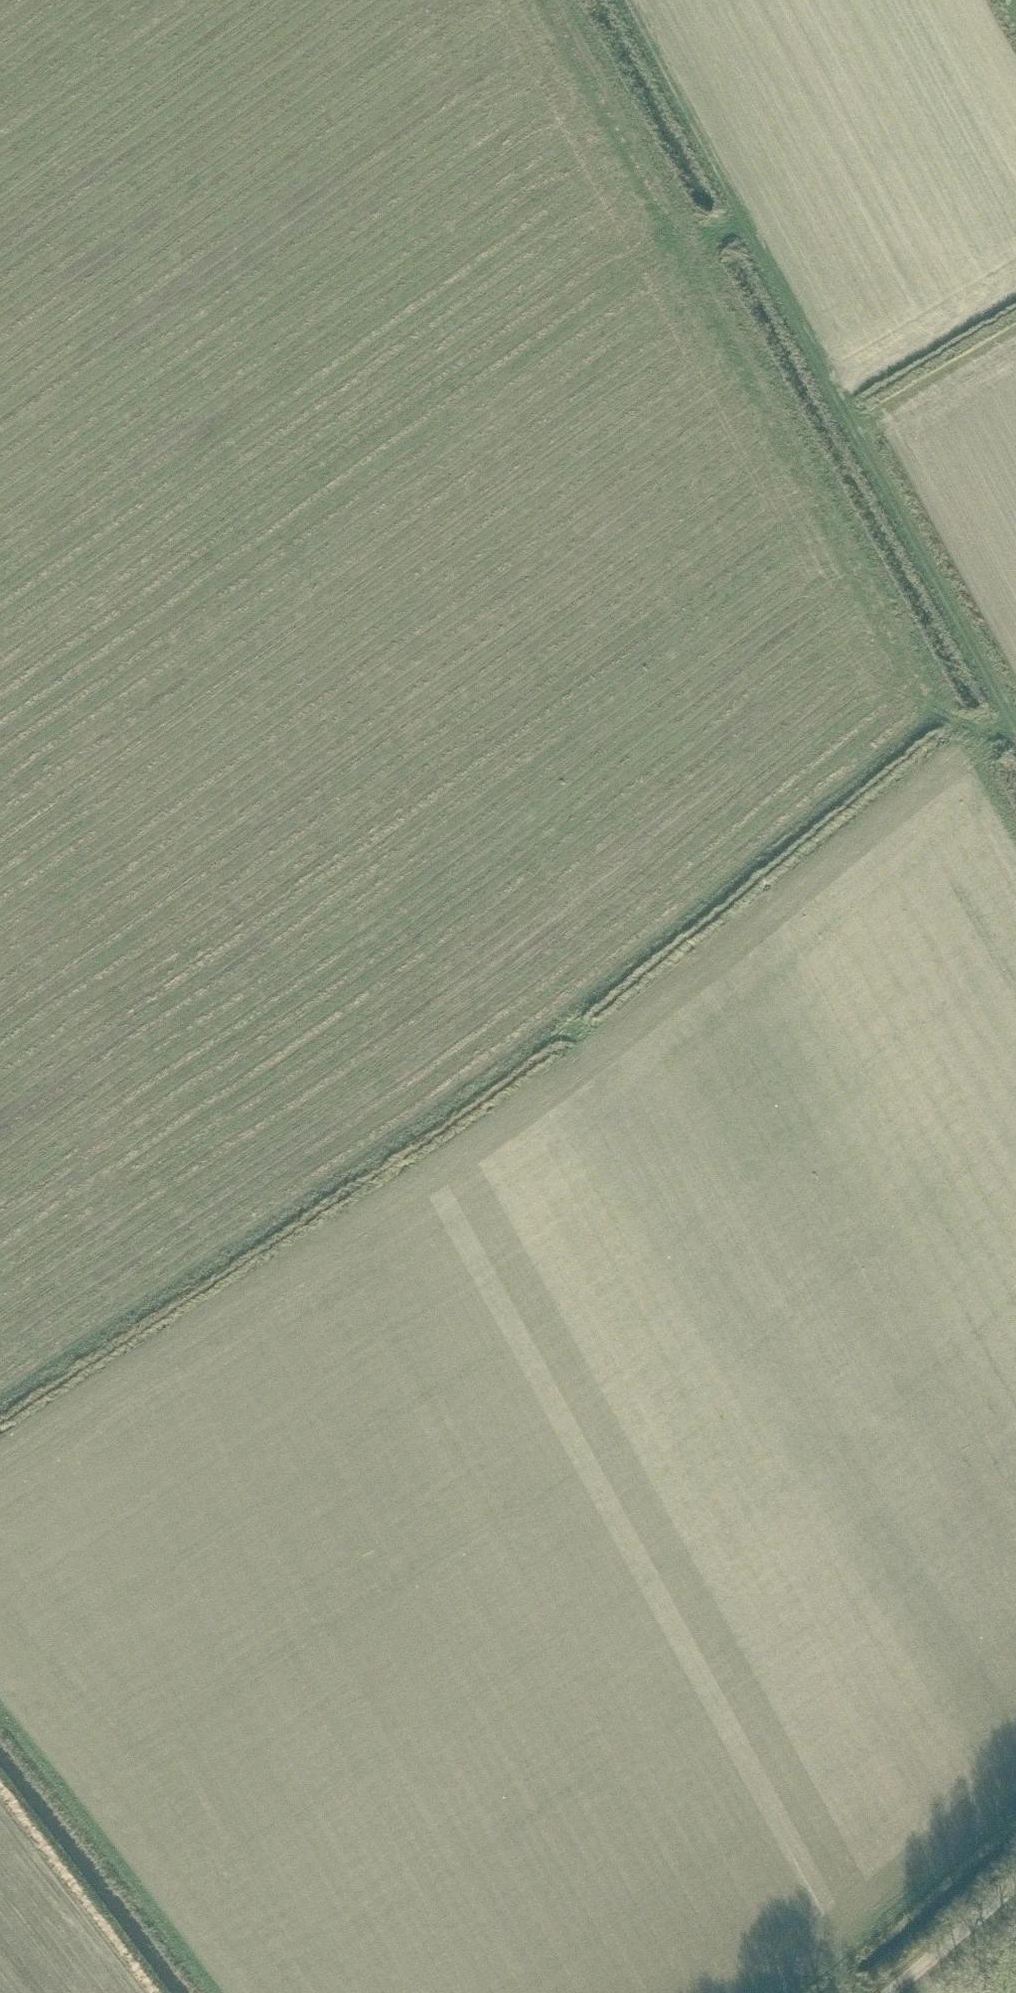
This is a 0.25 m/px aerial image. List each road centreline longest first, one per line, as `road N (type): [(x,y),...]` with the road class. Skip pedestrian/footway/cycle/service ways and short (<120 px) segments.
road 1 (unclassified): [(885,1992),(1015,1880)]

